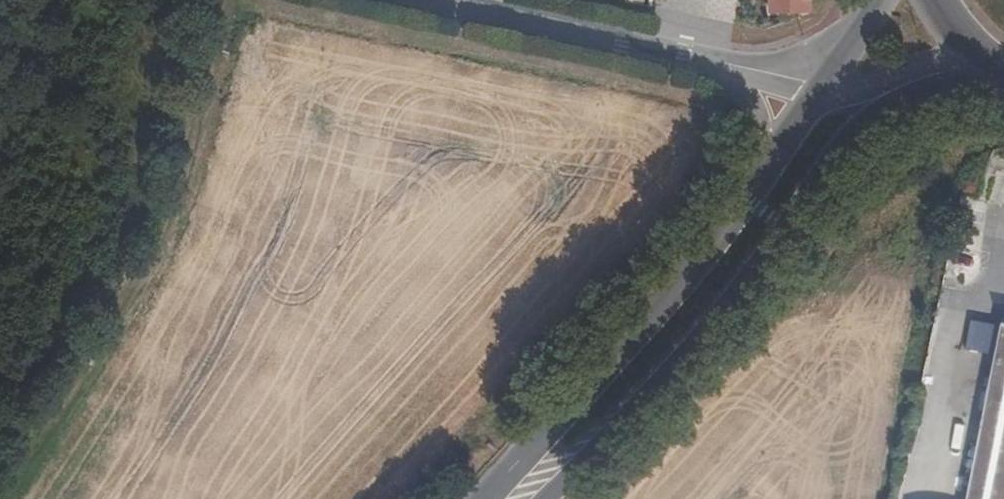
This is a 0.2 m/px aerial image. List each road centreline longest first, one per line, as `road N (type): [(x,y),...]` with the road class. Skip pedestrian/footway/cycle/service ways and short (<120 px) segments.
road 1 (secondary): [(545,498),(711,321),(858,123),(919,80),(951,68)]
road 2 (secondary): [(823,86),(705,256),(492,498)]
road 3 (residential): [(823,86),(400,0)]
road 4 (unclassified): [(823,86),(951,68)]

